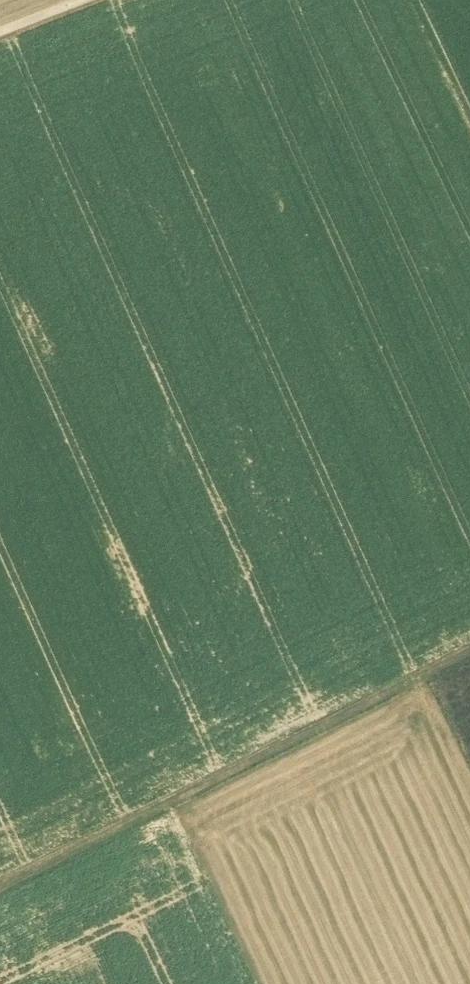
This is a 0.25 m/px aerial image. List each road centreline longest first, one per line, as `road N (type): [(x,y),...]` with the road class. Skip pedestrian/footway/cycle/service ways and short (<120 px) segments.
road 1 (track): [(469,658),(0,890)]

